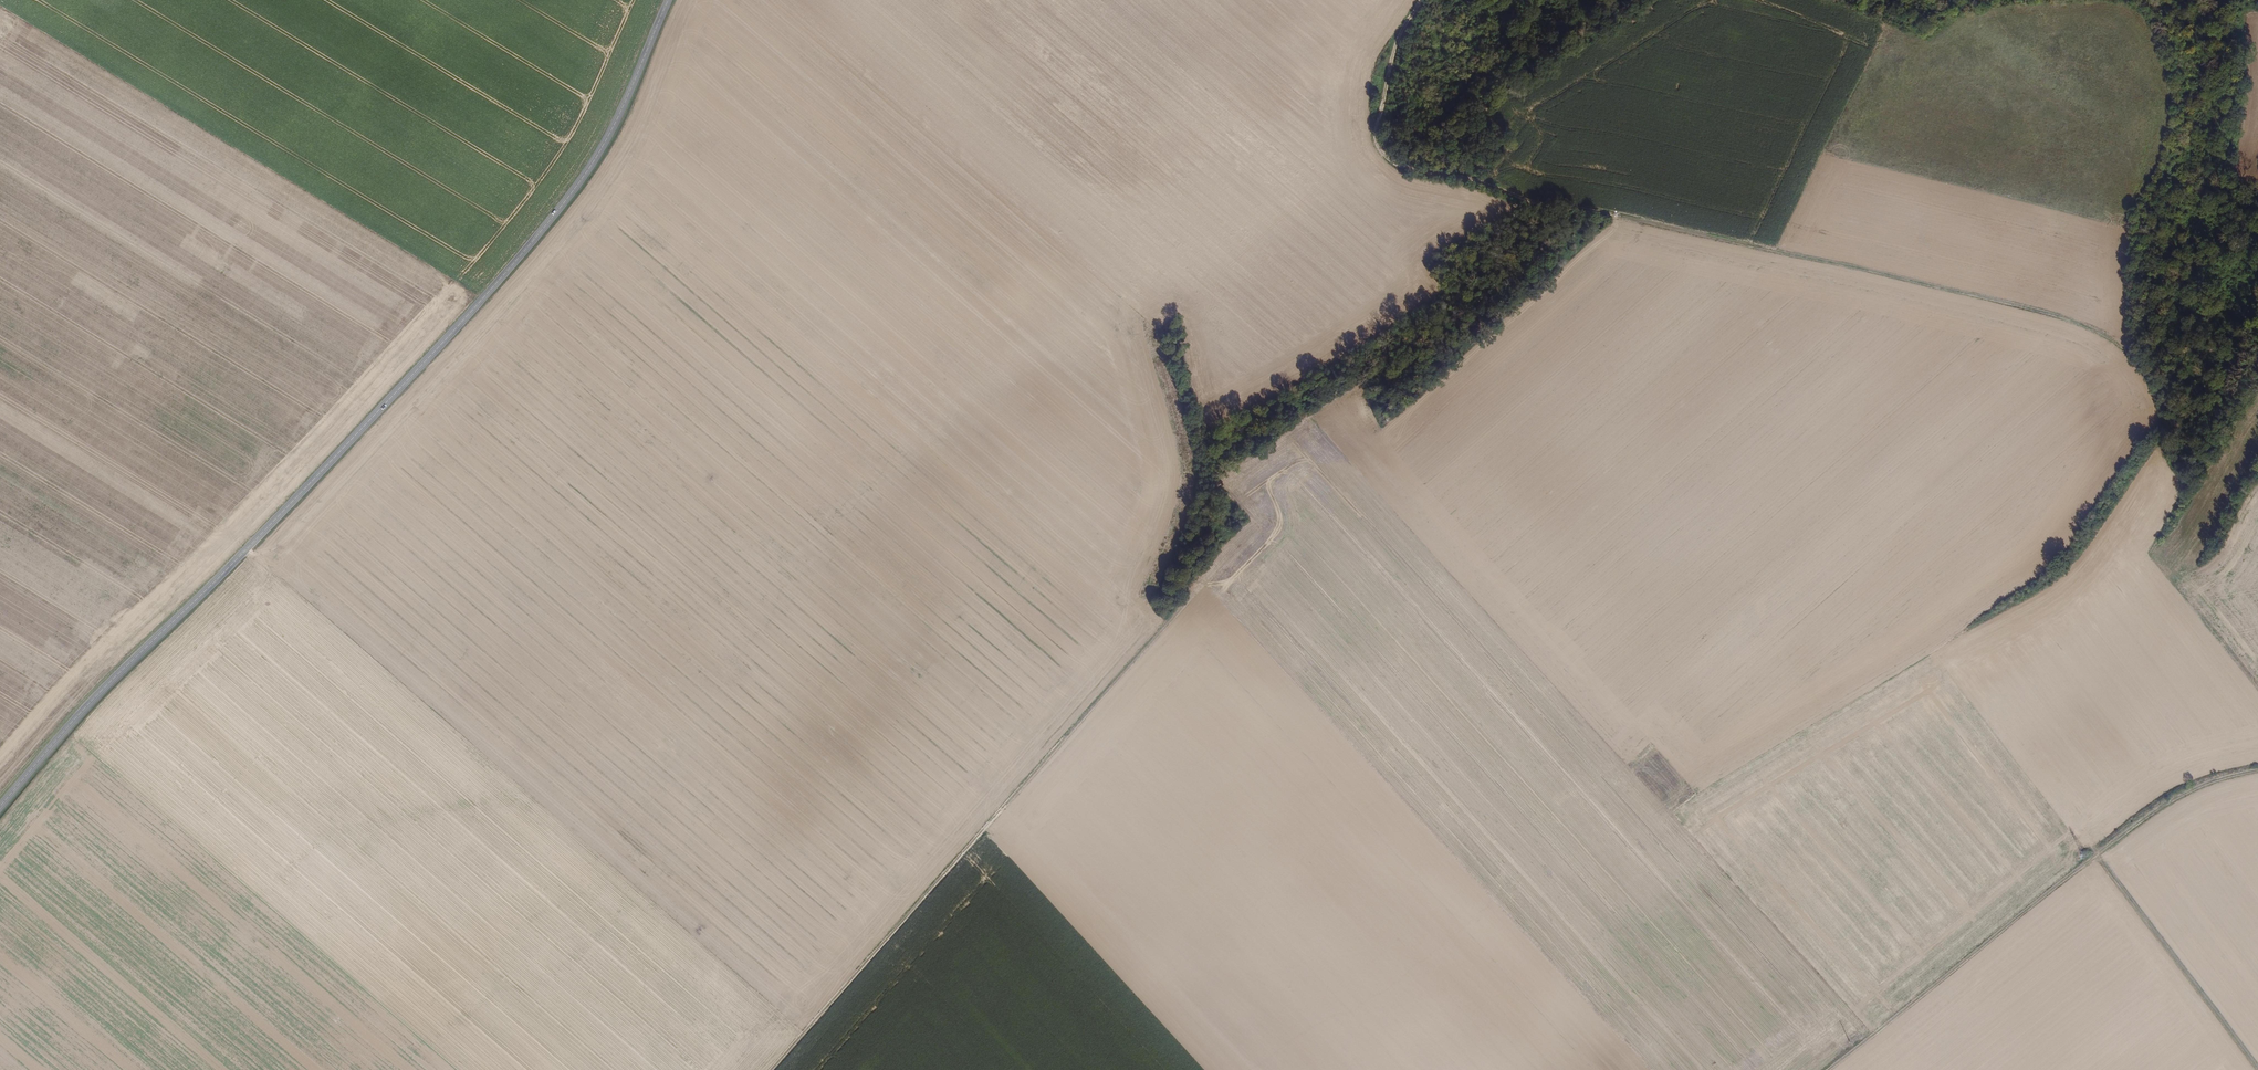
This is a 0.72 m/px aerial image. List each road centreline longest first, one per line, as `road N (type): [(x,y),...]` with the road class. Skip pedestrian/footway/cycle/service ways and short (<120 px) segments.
road 1 (track): [(1423,0),(1399,37),(1378,121),(1377,145),(1396,162),(2082,324),(2152,373),(2169,415),(2167,450),(2197,478),(2257,397)]
road 2 (tertiary): [(0,809),(502,280),(598,157),(670,0)]
road 3 (track): [(1256,508),(1188,599),(770,1069)]
road 4 (track): [(2096,853),(1829,1069)]
road 5 (track): [(2096,853),(2257,1068)]
road 6 (track): [(2257,771),(2186,795),(2096,853)]

